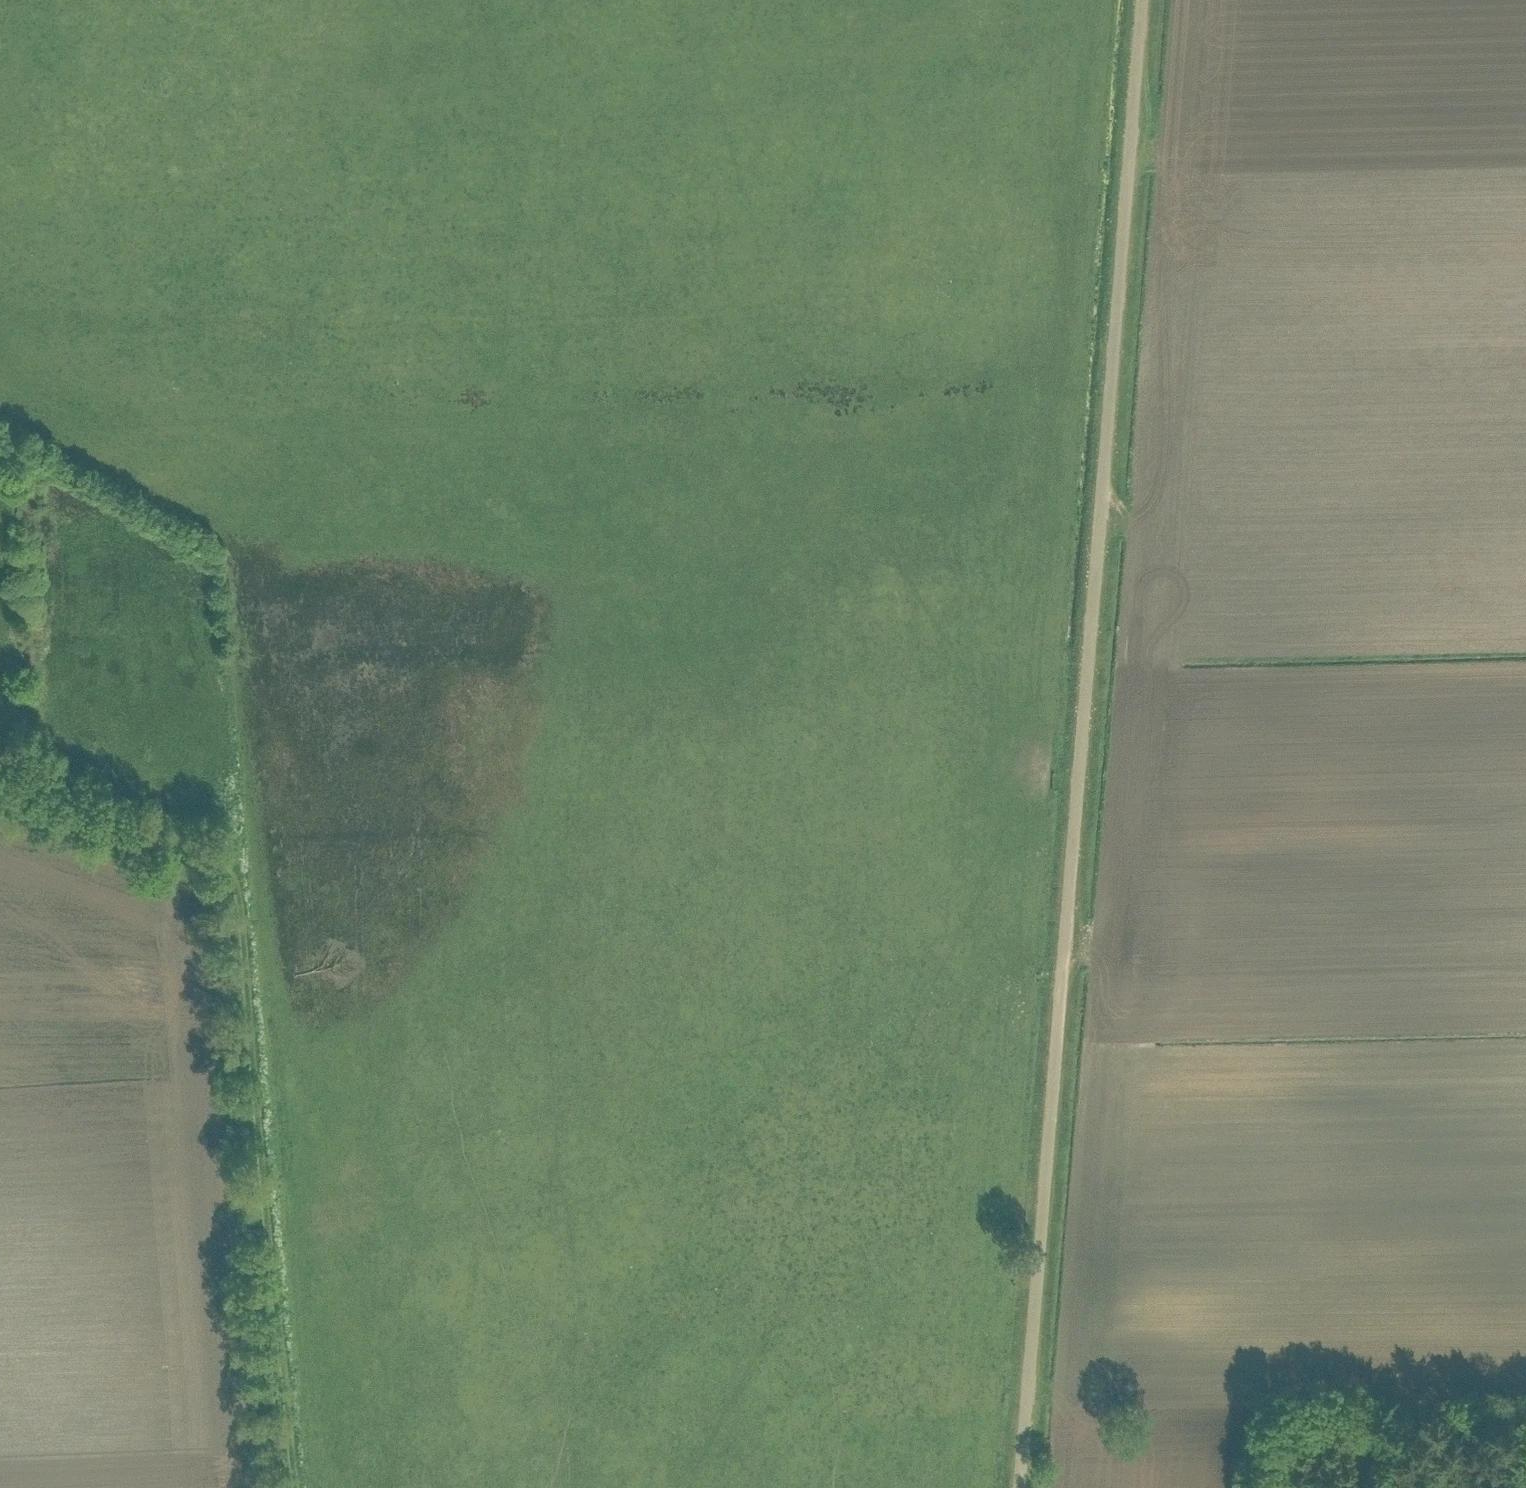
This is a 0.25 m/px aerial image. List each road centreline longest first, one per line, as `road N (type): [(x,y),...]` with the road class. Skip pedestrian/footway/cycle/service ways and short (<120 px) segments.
road 1 (unclassified): [(1021,1487),(1146,0)]
road 2 (track): [(0,785),(211,858),(231,872),(299,1487)]

